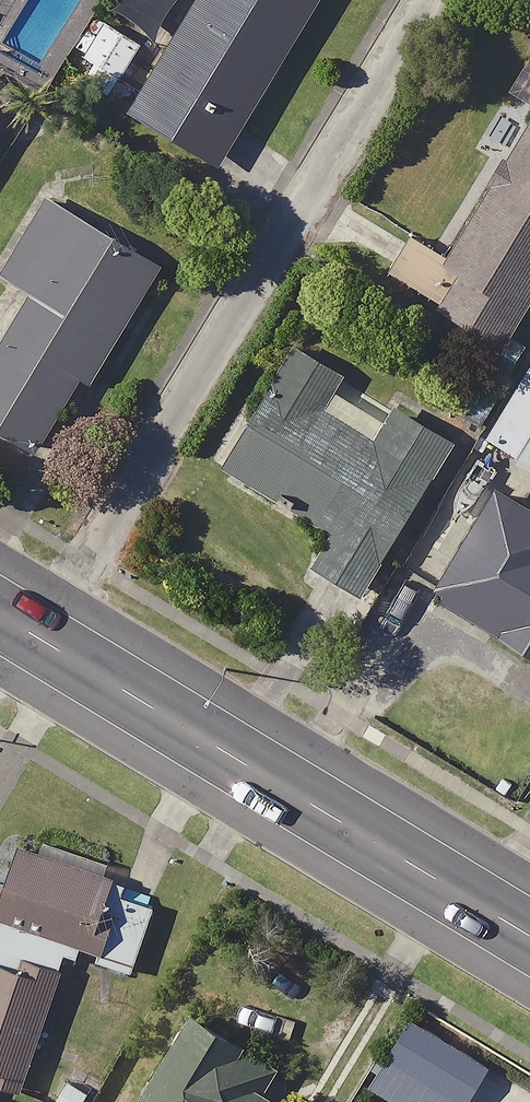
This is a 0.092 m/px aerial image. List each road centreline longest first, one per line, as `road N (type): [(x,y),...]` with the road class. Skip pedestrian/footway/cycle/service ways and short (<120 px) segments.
road 1 (secondary): [(0,613),(529,936)]

